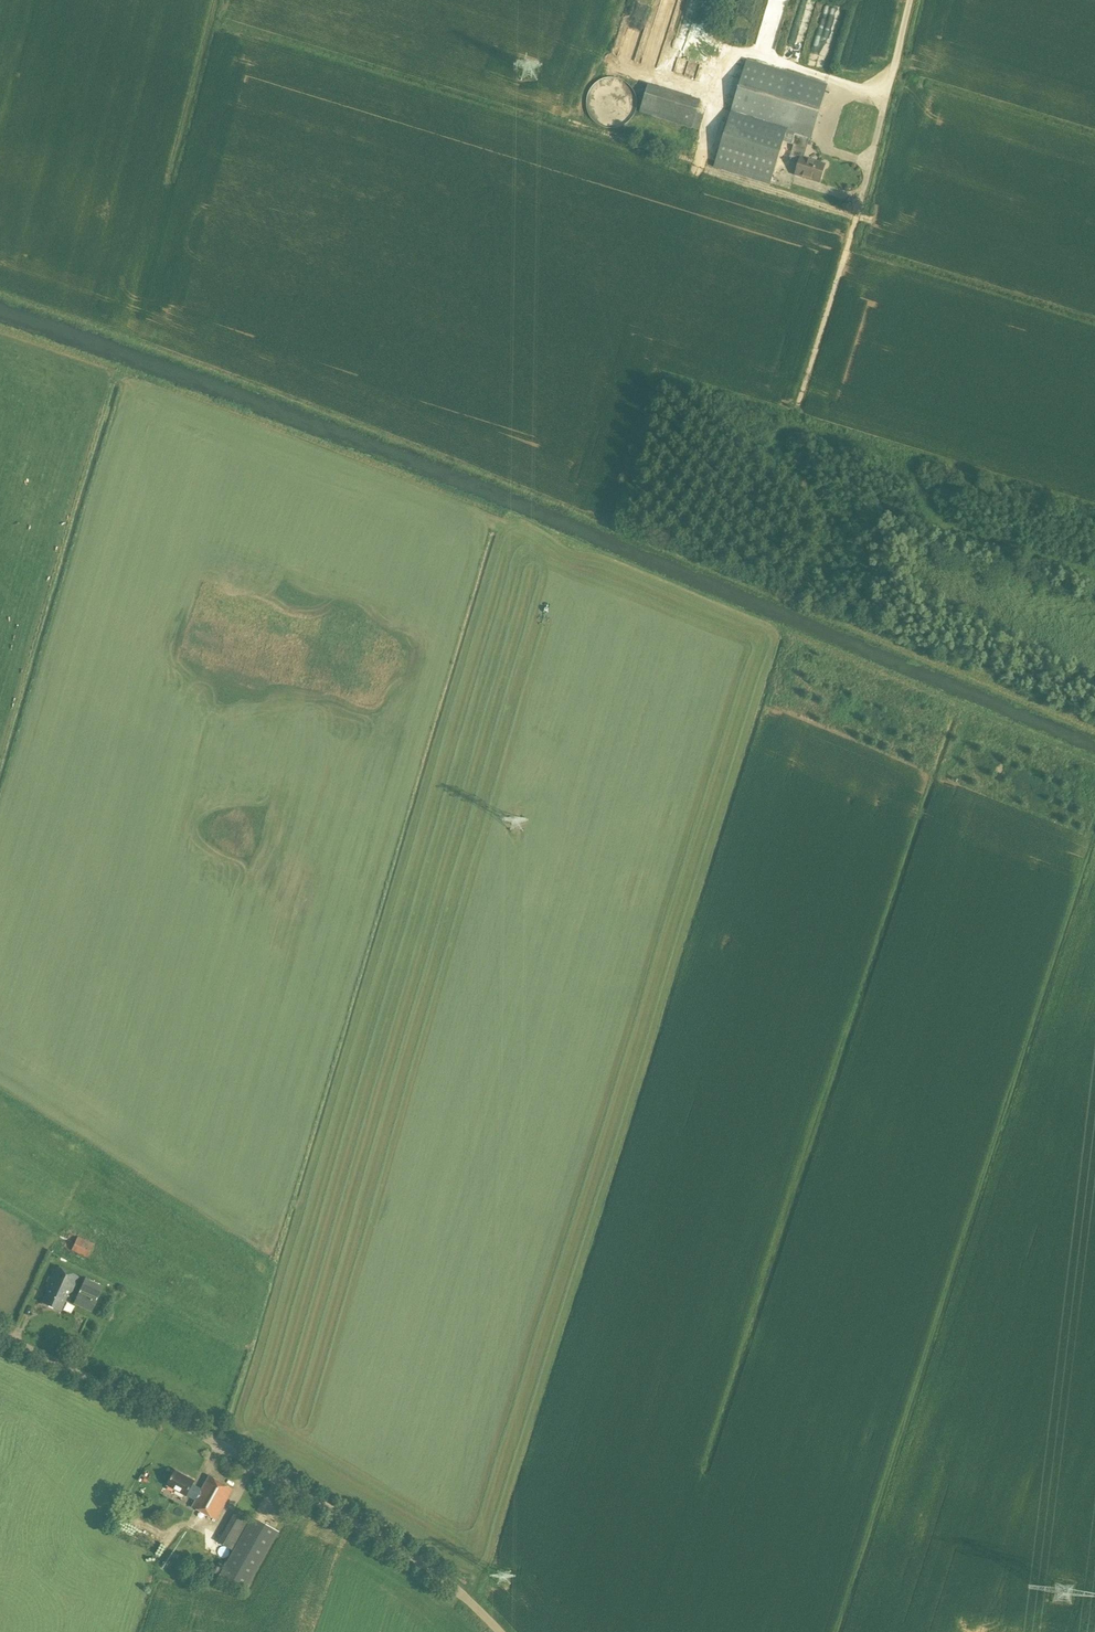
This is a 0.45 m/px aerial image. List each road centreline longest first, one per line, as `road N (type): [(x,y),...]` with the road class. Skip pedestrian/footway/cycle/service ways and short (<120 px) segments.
road 1 (unclassified): [(498,1631),(455,1588),(395,1548),(0,1336)]

